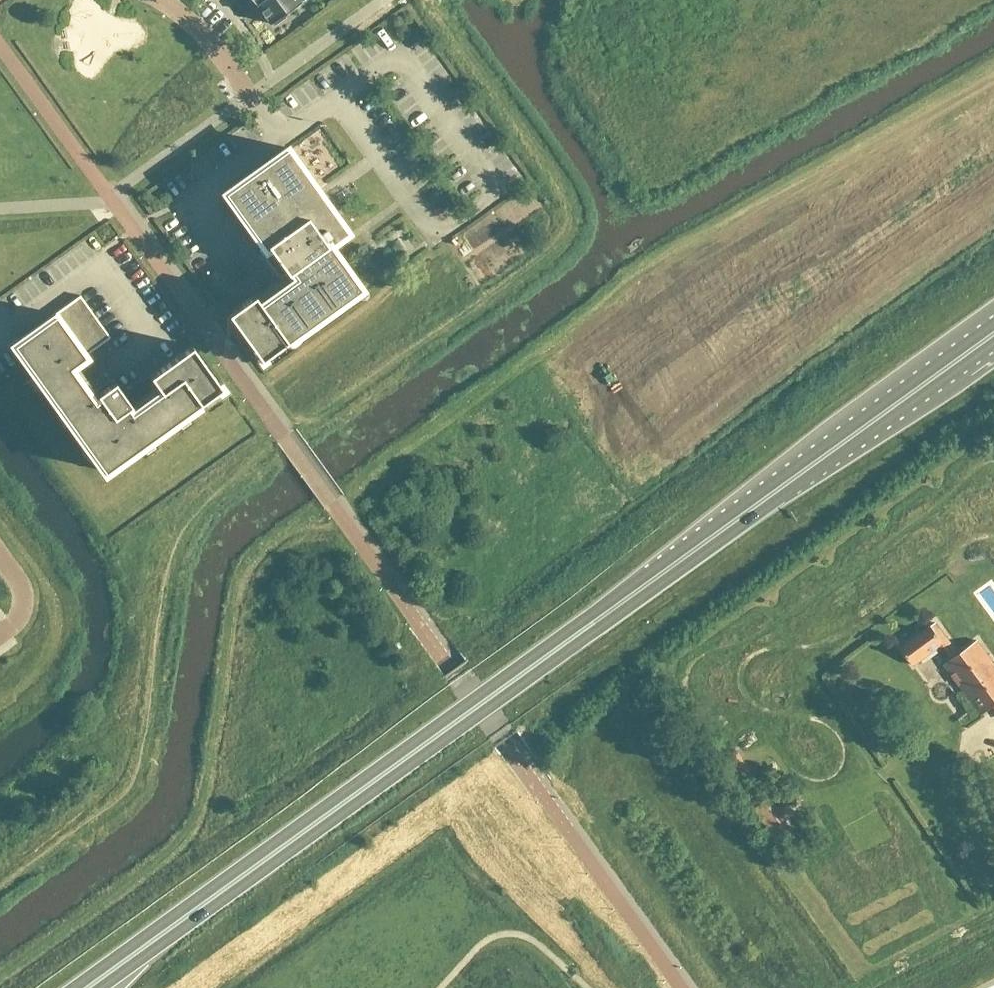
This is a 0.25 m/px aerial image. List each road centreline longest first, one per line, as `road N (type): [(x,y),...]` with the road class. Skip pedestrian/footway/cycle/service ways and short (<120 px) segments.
road 1 (trunk): [(90,987),(993,334)]
road 2 (residential): [(157,0),(209,45),(261,117)]

